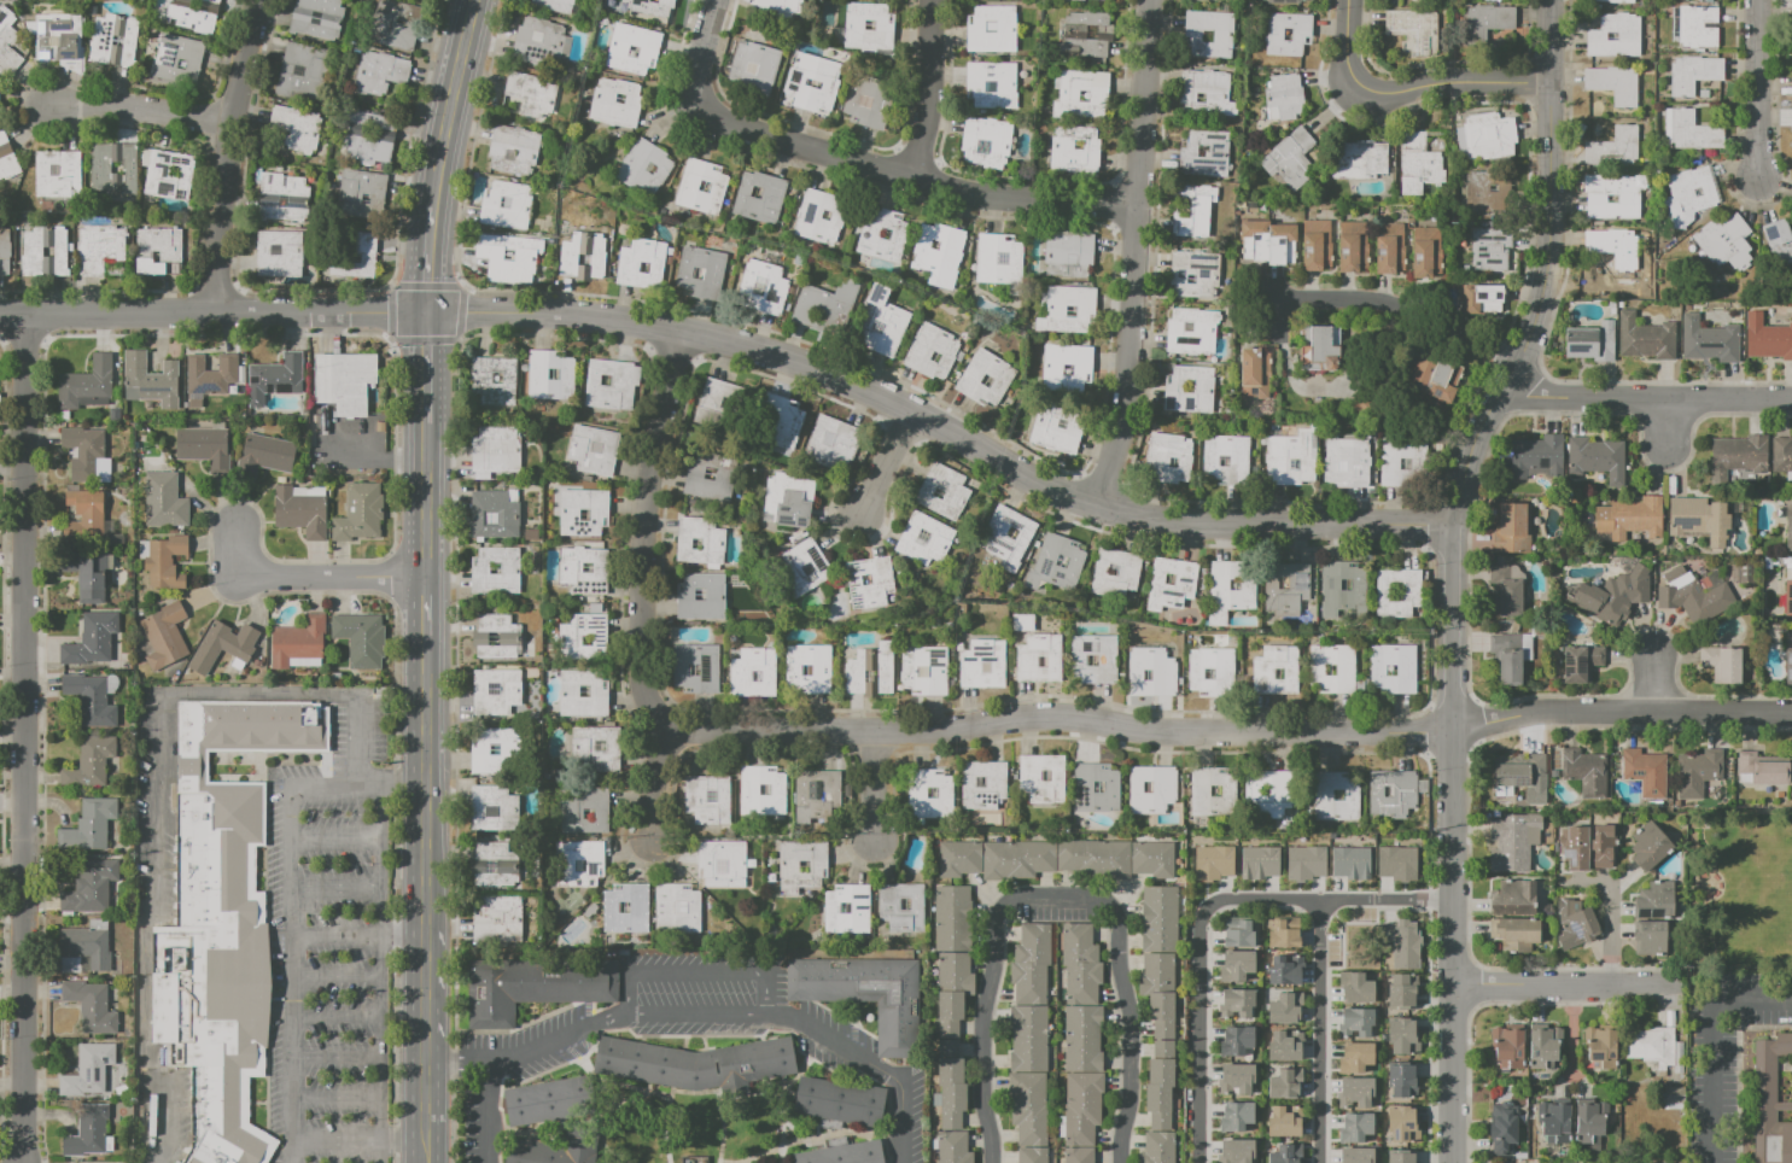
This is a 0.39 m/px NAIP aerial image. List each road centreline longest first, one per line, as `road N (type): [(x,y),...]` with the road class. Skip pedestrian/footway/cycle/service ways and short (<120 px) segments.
road 1 (residential): [(1449,526),(1126,515),(1052,489),(805,362),(644,323),(431,314),(0,314)]
road 2 (residential): [(1553,0),(1547,284),(1449,526),(1450,1162)]
road 3 (secondary): [(474,0),(433,217),(425,1161)]
road 4 (residential): [(1791,712),(1548,712),(1449,734),(1195,735),(1061,718),(945,732),(677,731)]
road 5 (residential): [(23,314),(20,1162)]
road 6 (residential): [(1146,0),(1132,356),(1098,507)]
road 7 (residential): [(1142,205),(986,198),(730,128)]
road 8 (residential): [(685,331),(643,527),(641,677),(655,709),(677,731)]
road 9 (residential): [(261,0),(234,124),(218,314)]
road 10 (residential): [(1791,399),(1505,397)]
road 11 (residential): [(1350,0),(1347,65),(1362,89),(1553,86)]
road 12 (residential): [(1318,1162),(1320,900)]
road 13 (residential): [(1197,1162),(1196,931),(1204,908)]
road 14 (residential): [(1449,901),(1225,899),(1204,908)]
road 15 (residential): [(427,578),(238,577),(238,527)]
road 16 (residential): [(1449,984),(1668,986)]
road 17 (residential): [(234,124),(126,105),(52,104)]
road 18 (residential): [(932,0),(932,111),(913,181)]
road 19 (residential): [(1758,0),(1758,175)]
road 20 (residential): [(718,0),(696,95),(702,116),(730,128)]

